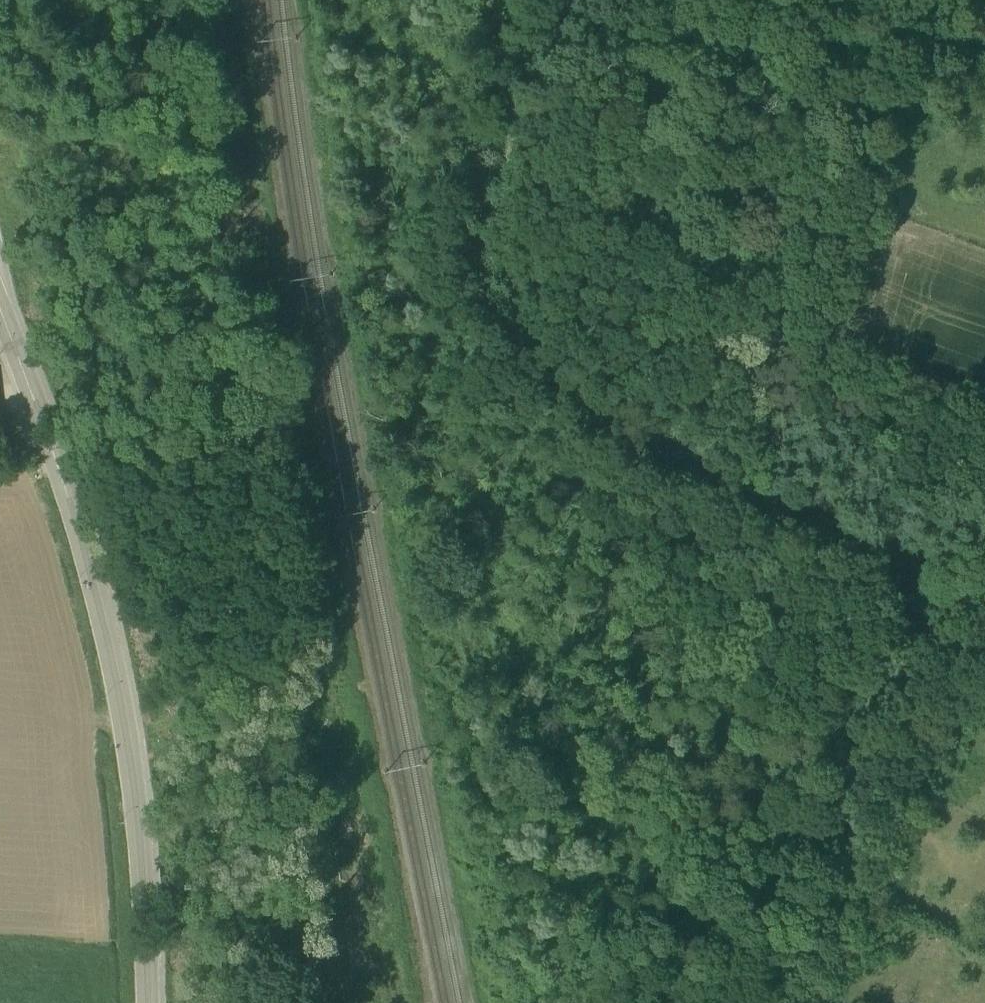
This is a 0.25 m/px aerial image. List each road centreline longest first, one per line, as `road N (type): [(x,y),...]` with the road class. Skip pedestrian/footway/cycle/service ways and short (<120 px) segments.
road 1 (secondary): [(0,321),(68,507),(109,659),(137,813),(147,1002)]

